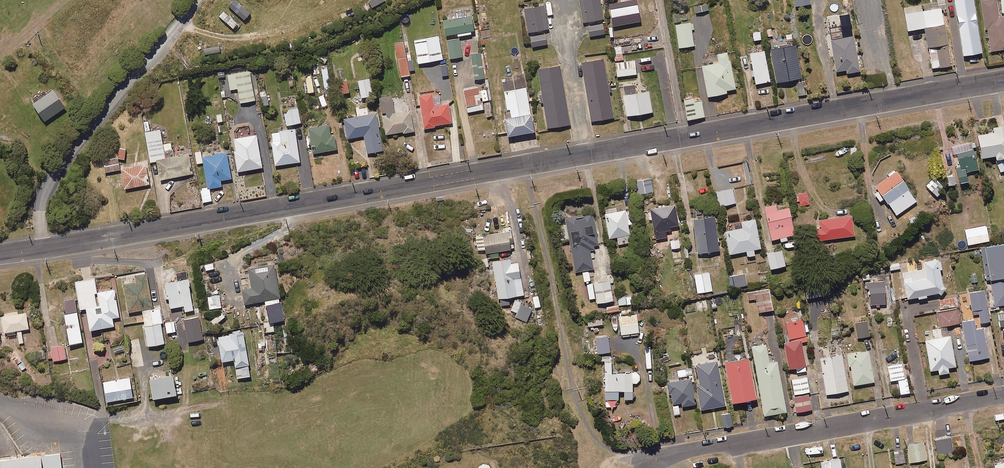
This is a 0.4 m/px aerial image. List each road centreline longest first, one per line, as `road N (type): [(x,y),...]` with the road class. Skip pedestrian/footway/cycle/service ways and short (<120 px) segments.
road 1 (tertiary): [(42,248),(1003,80)]
road 2 (residential): [(641,461),(1003,395)]
road 3 (unclassified): [(42,248),(44,188),(195,0)]

